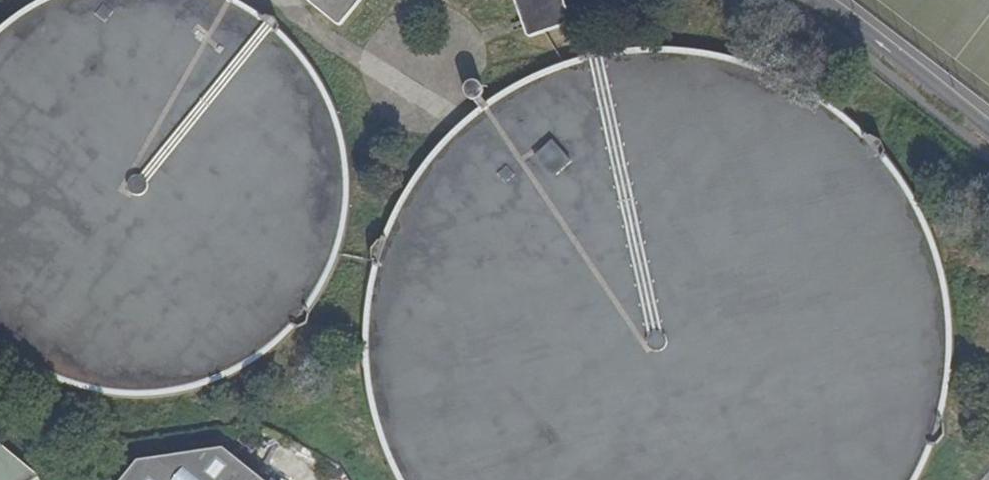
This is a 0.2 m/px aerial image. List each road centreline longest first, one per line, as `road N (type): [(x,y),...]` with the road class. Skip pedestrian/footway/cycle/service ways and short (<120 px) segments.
road 1 (residential): [(988,140),(806,0)]

